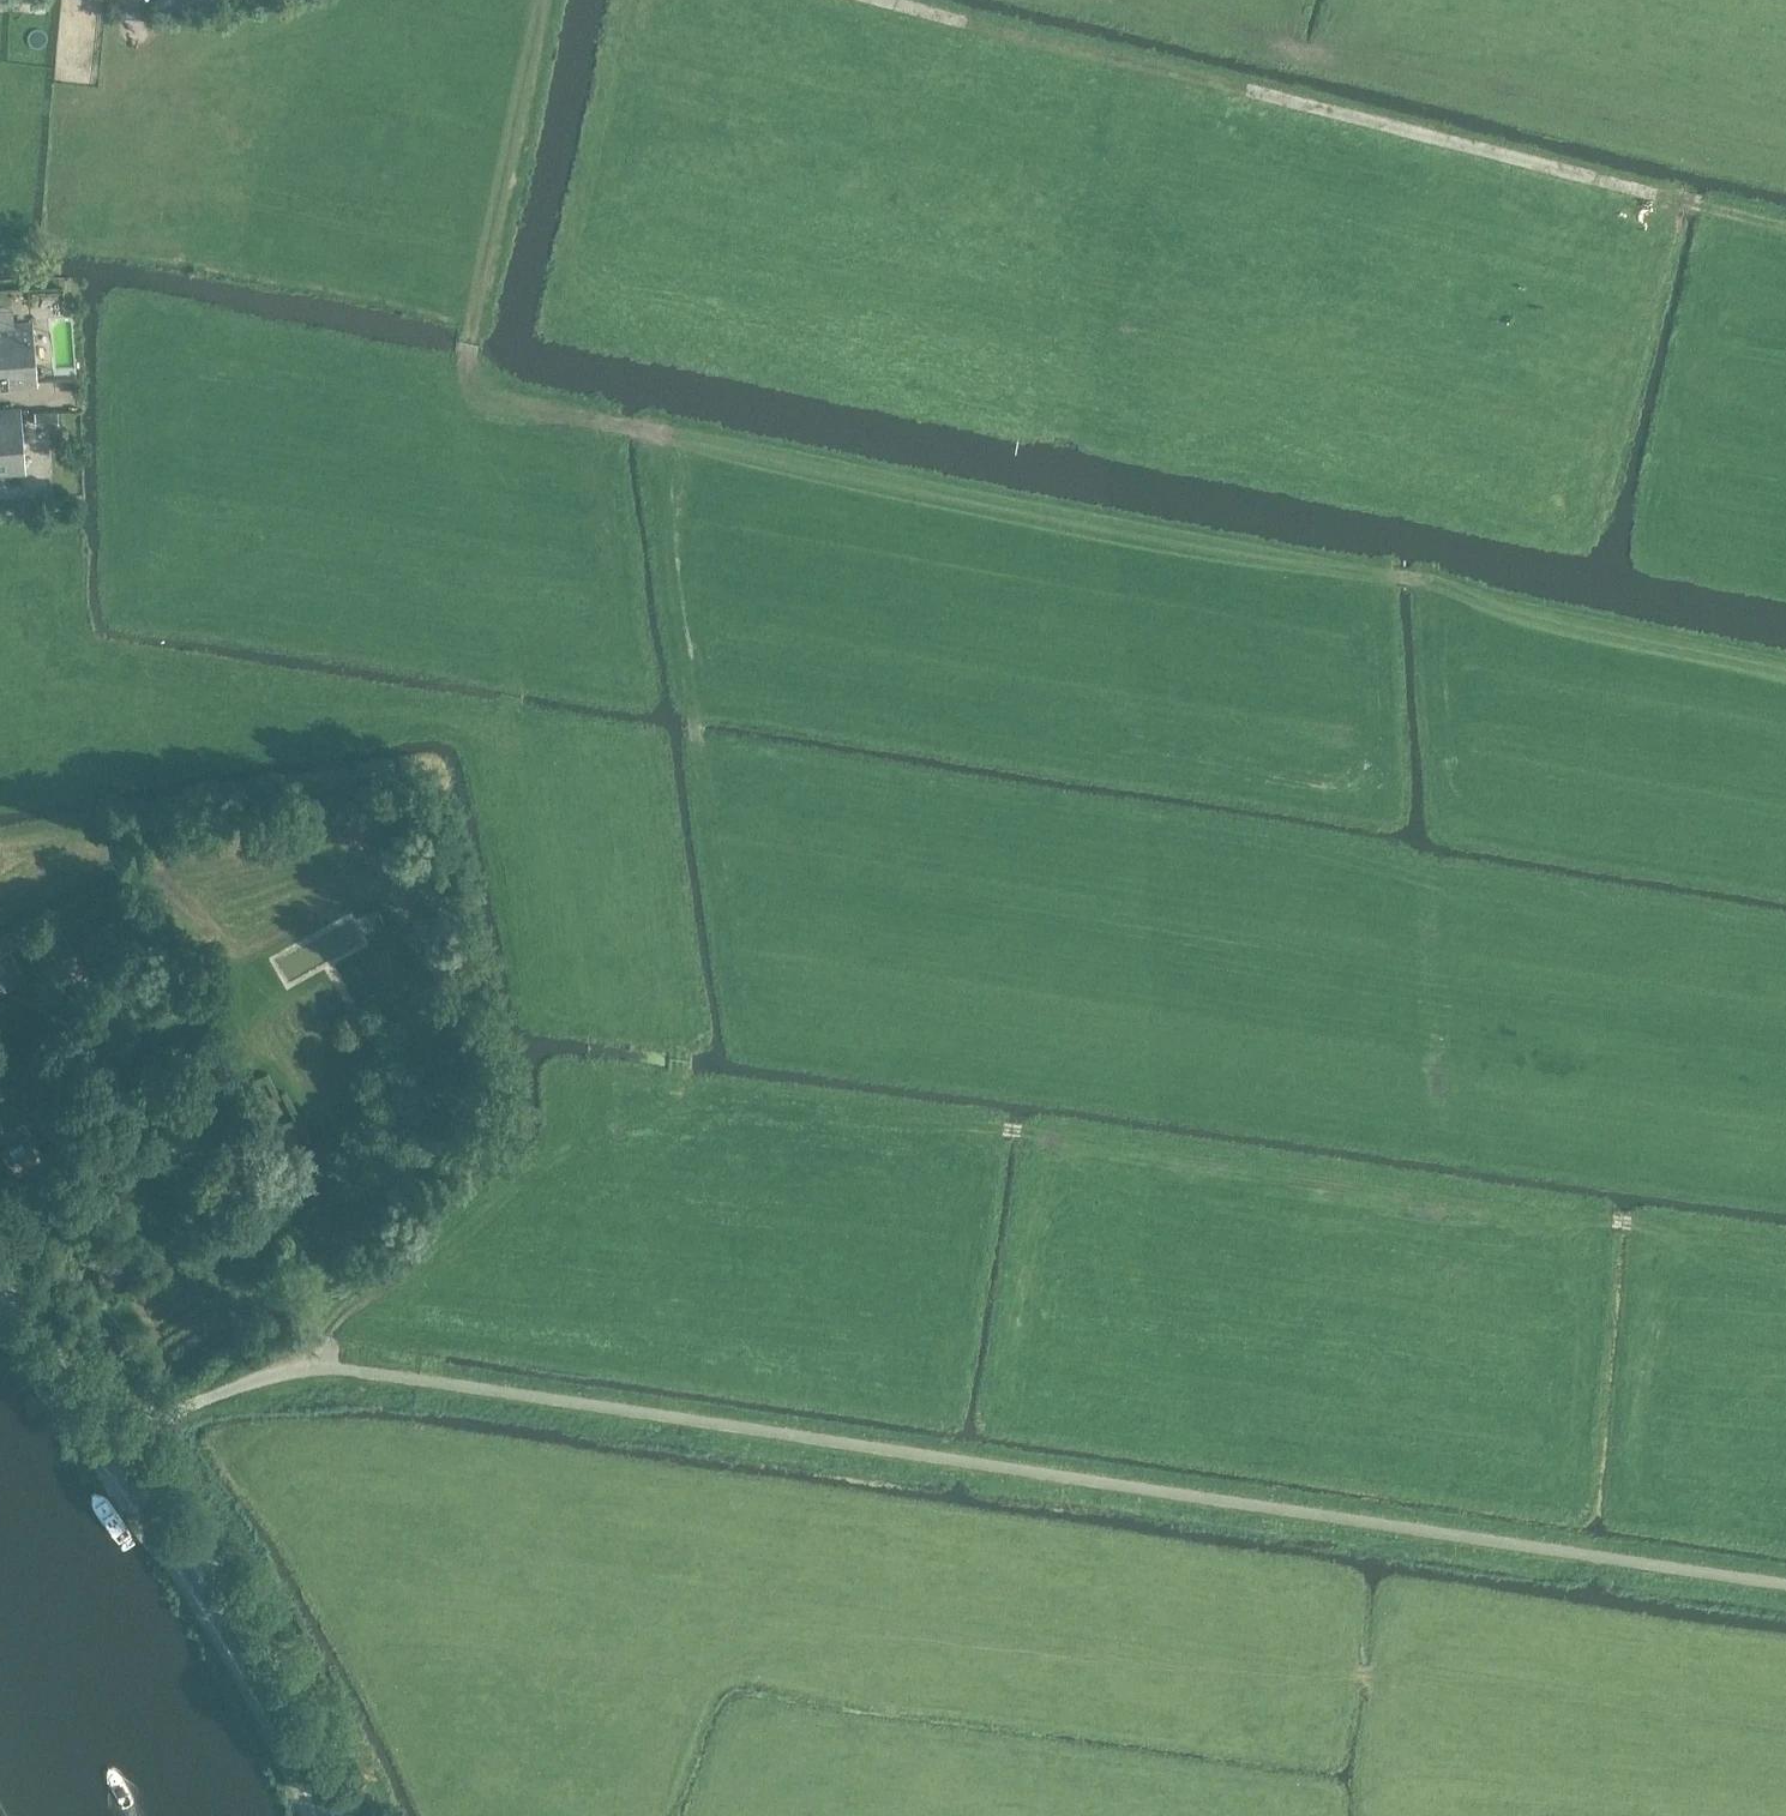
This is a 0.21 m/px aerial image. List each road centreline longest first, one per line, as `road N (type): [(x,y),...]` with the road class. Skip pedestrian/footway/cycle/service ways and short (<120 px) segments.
road 1 (track): [(1785,226),(874,0)]
road 2 (unclassified): [(323,1815),(242,1655),(0,1299)]

